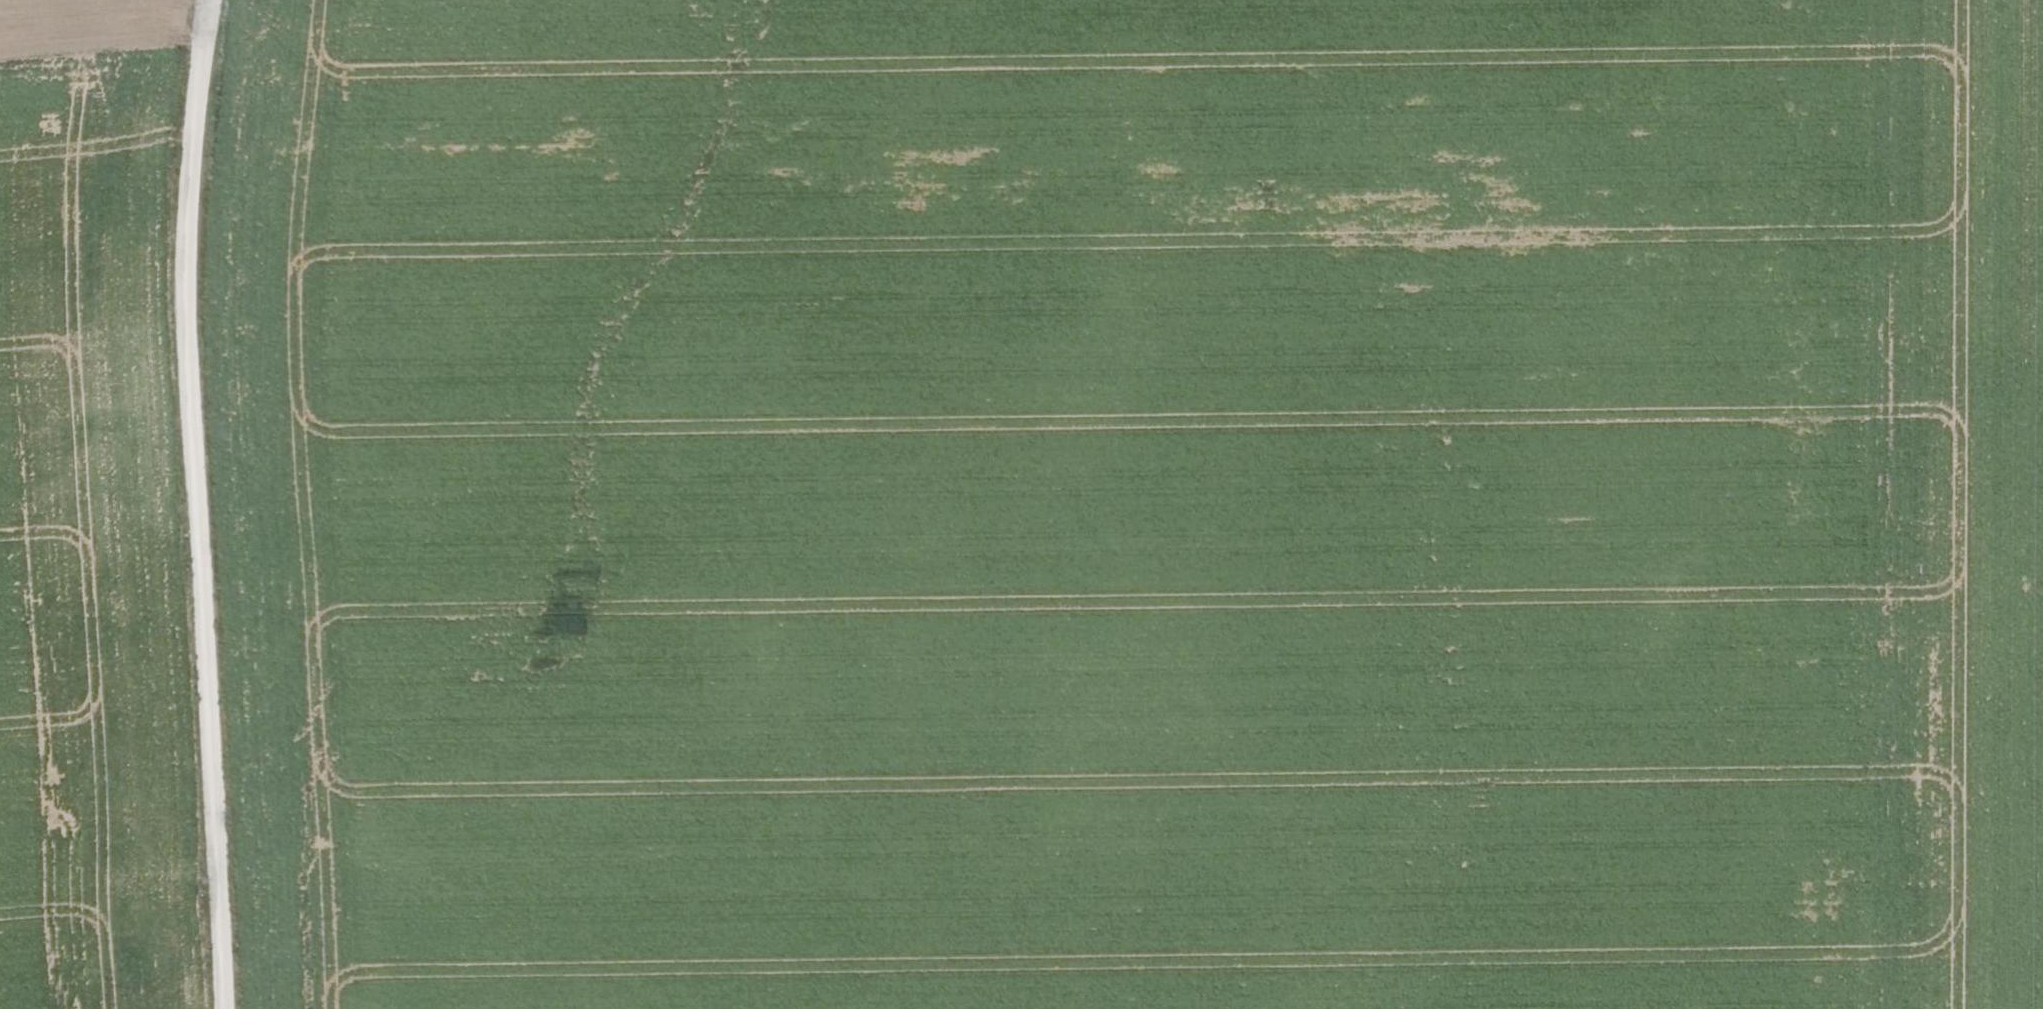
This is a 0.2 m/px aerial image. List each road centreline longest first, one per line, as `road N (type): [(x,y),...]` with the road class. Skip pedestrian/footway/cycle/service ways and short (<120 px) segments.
road 1 (track): [(232,0),(209,413),(235,1008)]

